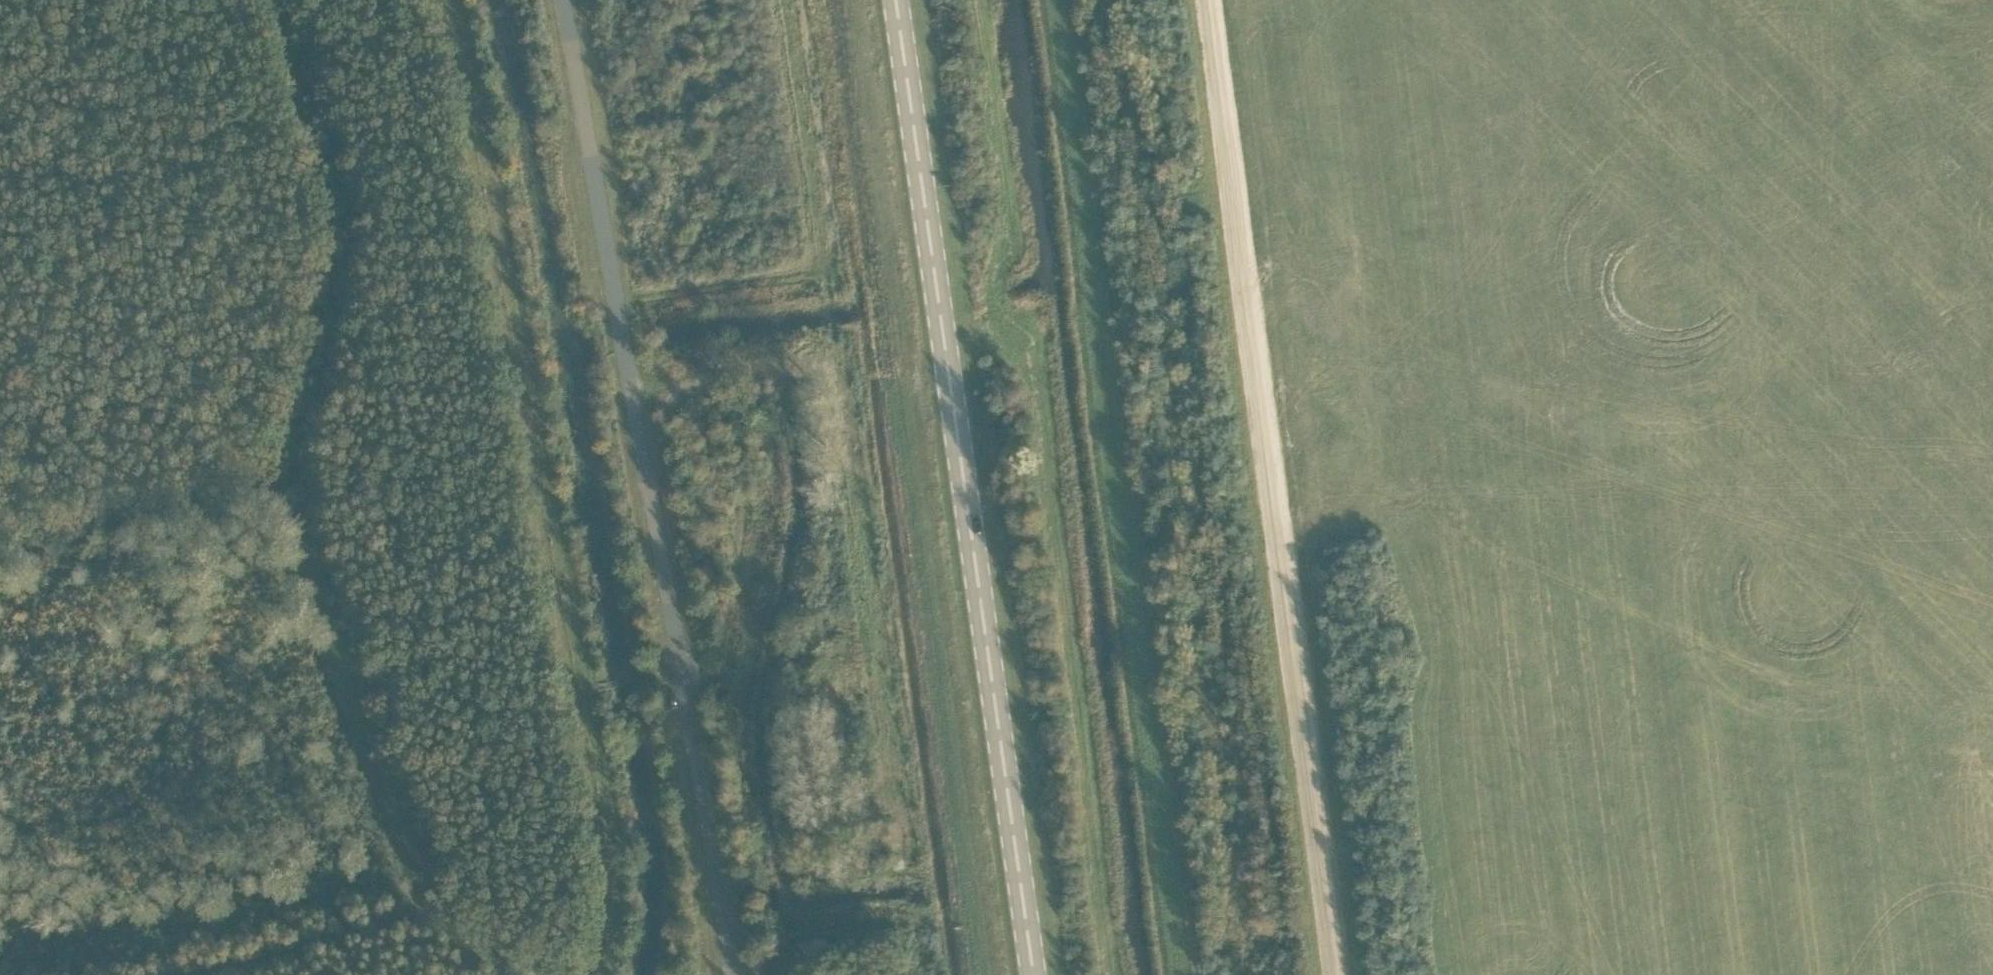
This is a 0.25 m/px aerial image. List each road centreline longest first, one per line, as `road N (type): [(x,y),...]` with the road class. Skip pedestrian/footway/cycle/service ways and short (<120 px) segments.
road 1 (unclassified): [(728,974),(560,0)]
road 2 (track): [(1340,974),(1212,0)]
road 3 (primary): [(1025,974),(900,0)]

